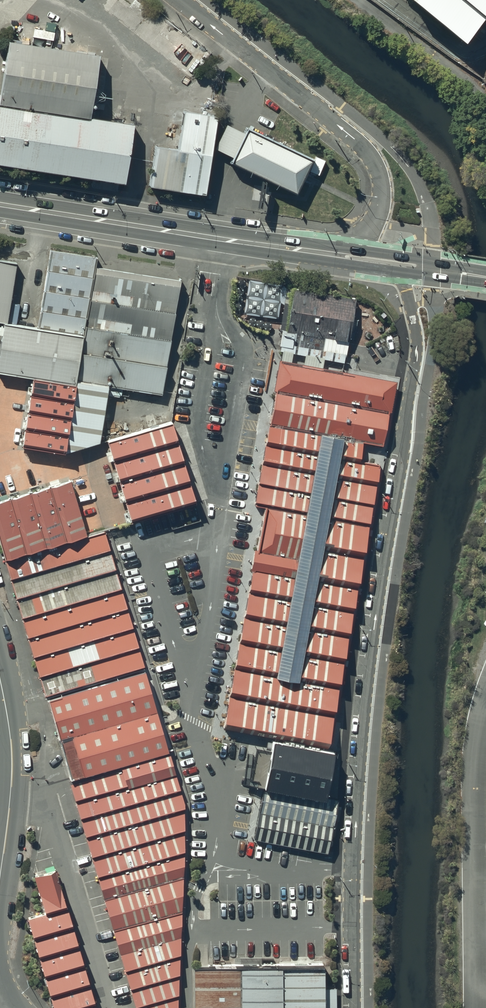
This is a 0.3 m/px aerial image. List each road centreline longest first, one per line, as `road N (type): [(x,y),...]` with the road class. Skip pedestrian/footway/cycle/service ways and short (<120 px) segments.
road 1 (unclassified): [(355,1007),(352,870),(362,743),(416,353),(416,327),(394,265)]
road 2 (unclassified): [(328,254),(371,229),(383,188),(376,164),(182,0)]
road 3 (primary): [(0,205),(328,254)]
road 4 (unclassified): [(485,703),(476,773),(478,1007)]
road 5 (tertiary): [(0,875),(12,759),(0,678)]
road 6 (unclassified): [(358,0),(485,99)]

